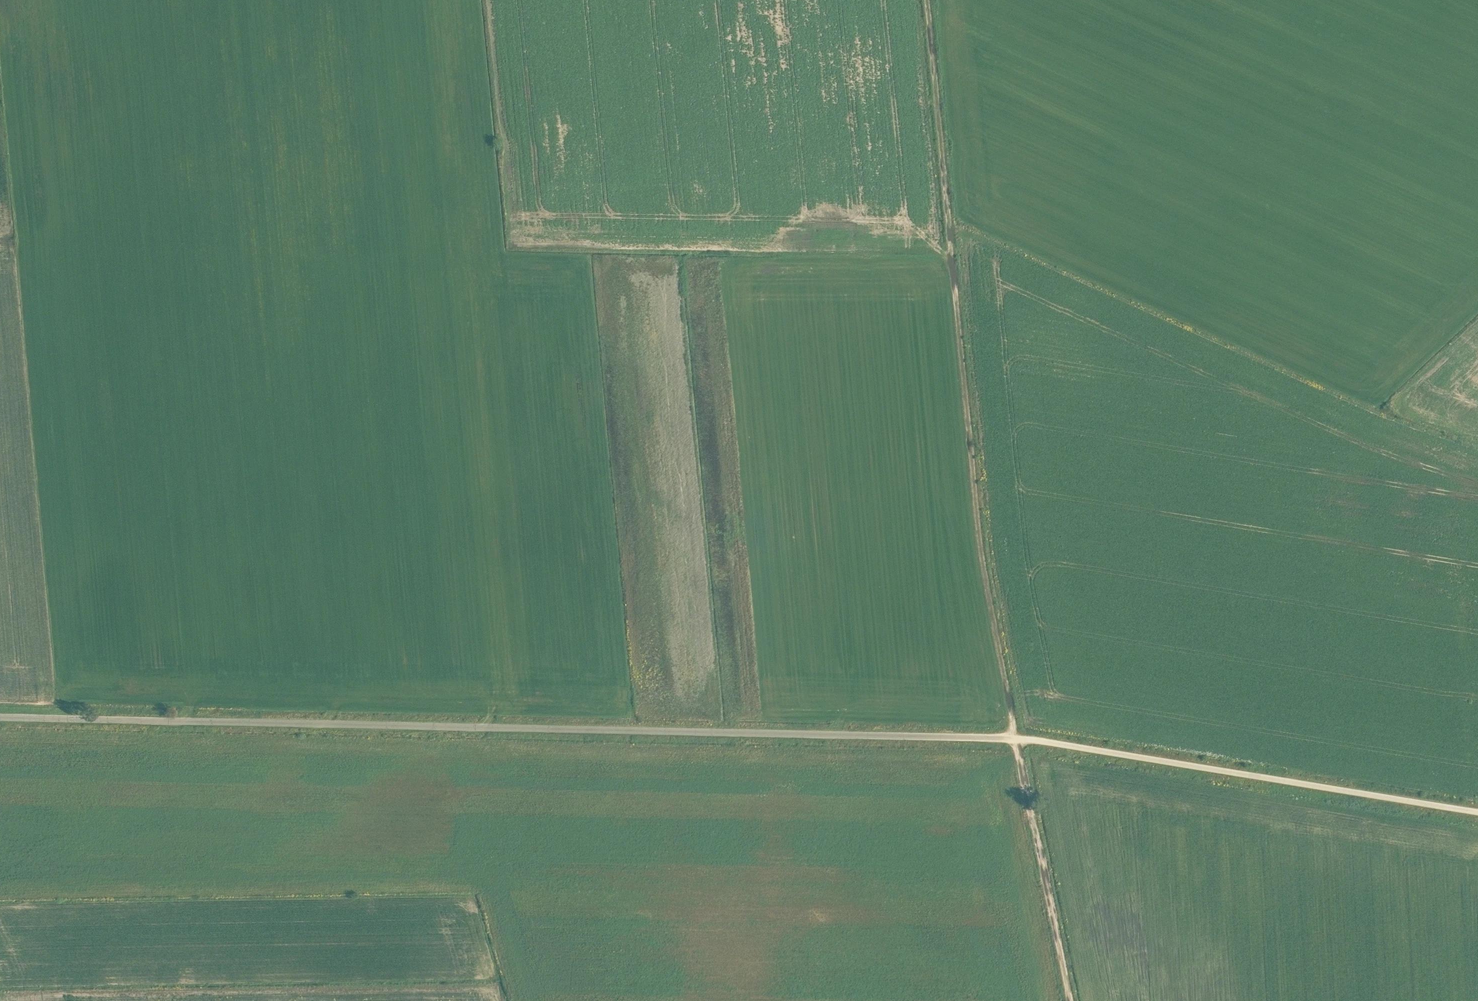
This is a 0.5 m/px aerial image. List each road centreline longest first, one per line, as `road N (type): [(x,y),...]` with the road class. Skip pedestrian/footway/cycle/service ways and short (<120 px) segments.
road 1 (unclassified): [(1477,812),(1016,738),(0,716)]
road 2 (track): [(1016,738),(981,545),(927,0)]
road 3 (track): [(1016,738),(1071,1000)]

